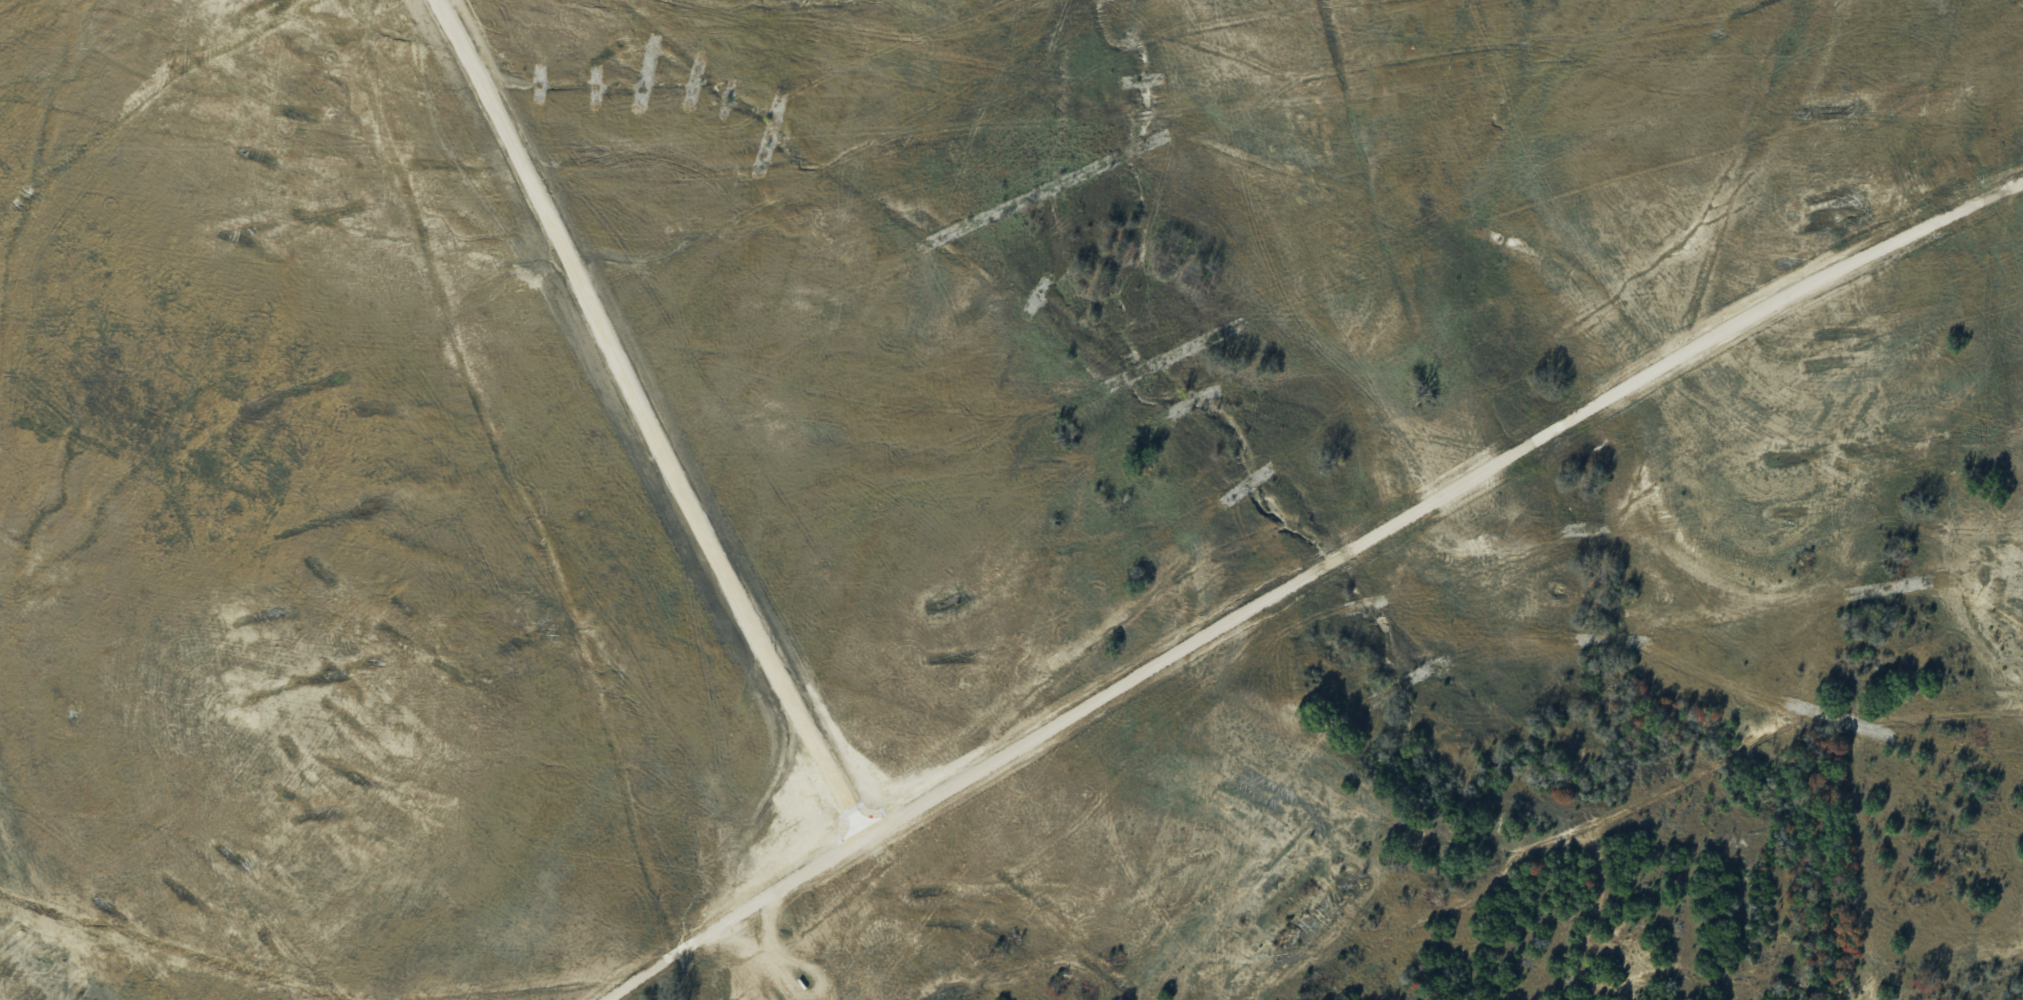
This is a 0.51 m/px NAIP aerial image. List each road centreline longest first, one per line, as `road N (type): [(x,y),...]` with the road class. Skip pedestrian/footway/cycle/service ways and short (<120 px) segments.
road 1 (track): [(608,999),(698,931),(1107,690),(1762,318),(2022,185)]

